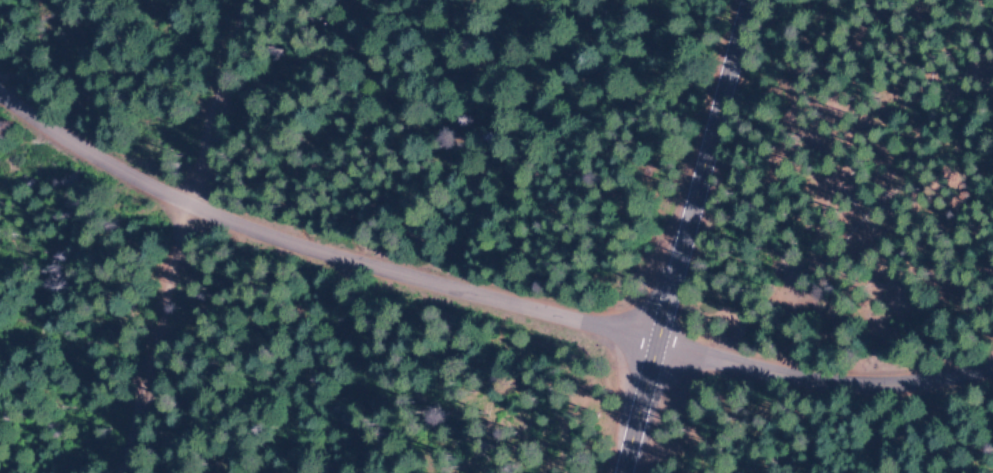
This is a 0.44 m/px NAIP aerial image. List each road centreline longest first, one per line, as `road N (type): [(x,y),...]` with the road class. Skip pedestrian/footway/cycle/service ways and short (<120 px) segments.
road 1 (residential): [(652,337),(386,267),(194,204),(70,145),(0,93)]
road 2 (track): [(118,472),(244,0)]
road 3 (primary): [(615,472),(652,337),(667,222),(730,0)]
road 4 (residential): [(652,337),(839,355),(992,327)]

